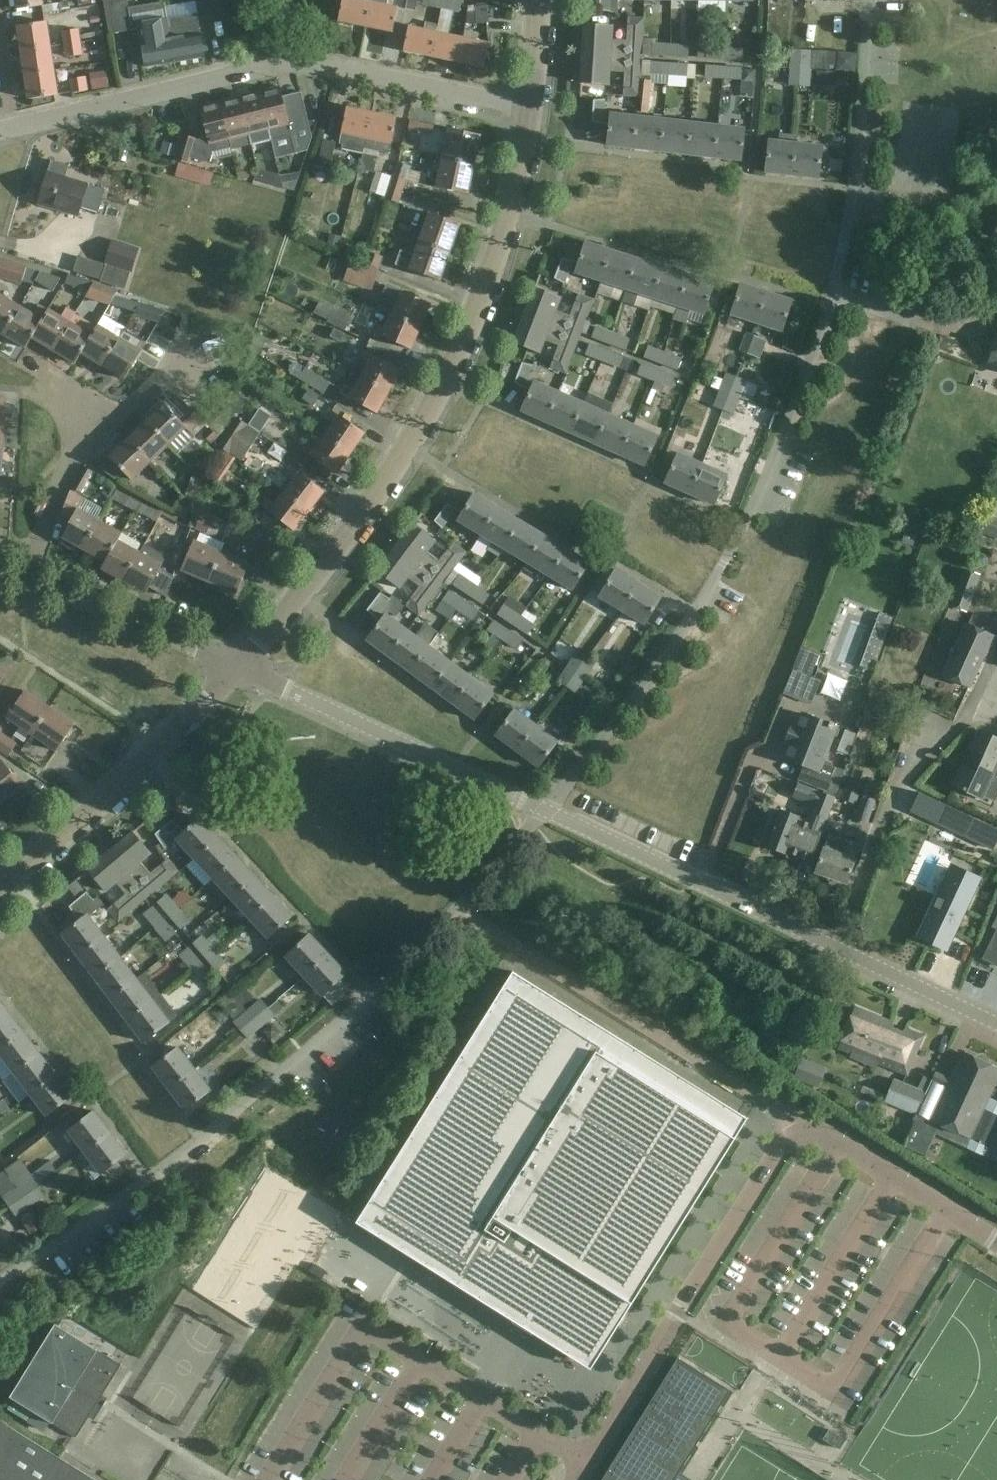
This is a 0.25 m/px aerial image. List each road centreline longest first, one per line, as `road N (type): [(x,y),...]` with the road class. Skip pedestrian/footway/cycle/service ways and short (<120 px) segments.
road 1 (residential): [(996,1022),(240,668)]
road 2 (unclassified): [(573,1479),(793,1127),(996,1249)]
road 3 (tertiary): [(240,668),(352,528),(445,382),(508,212),(531,107)]
road 4 (tertiary): [(0,886),(155,756),(240,668)]
road 5 (residential): [(296,59),(10,128)]
road 6 (residential): [(531,107),(296,59)]
road 7 (residential): [(240,668),(28,580)]
road 8 (residential): [(28,580),(74,458)]

